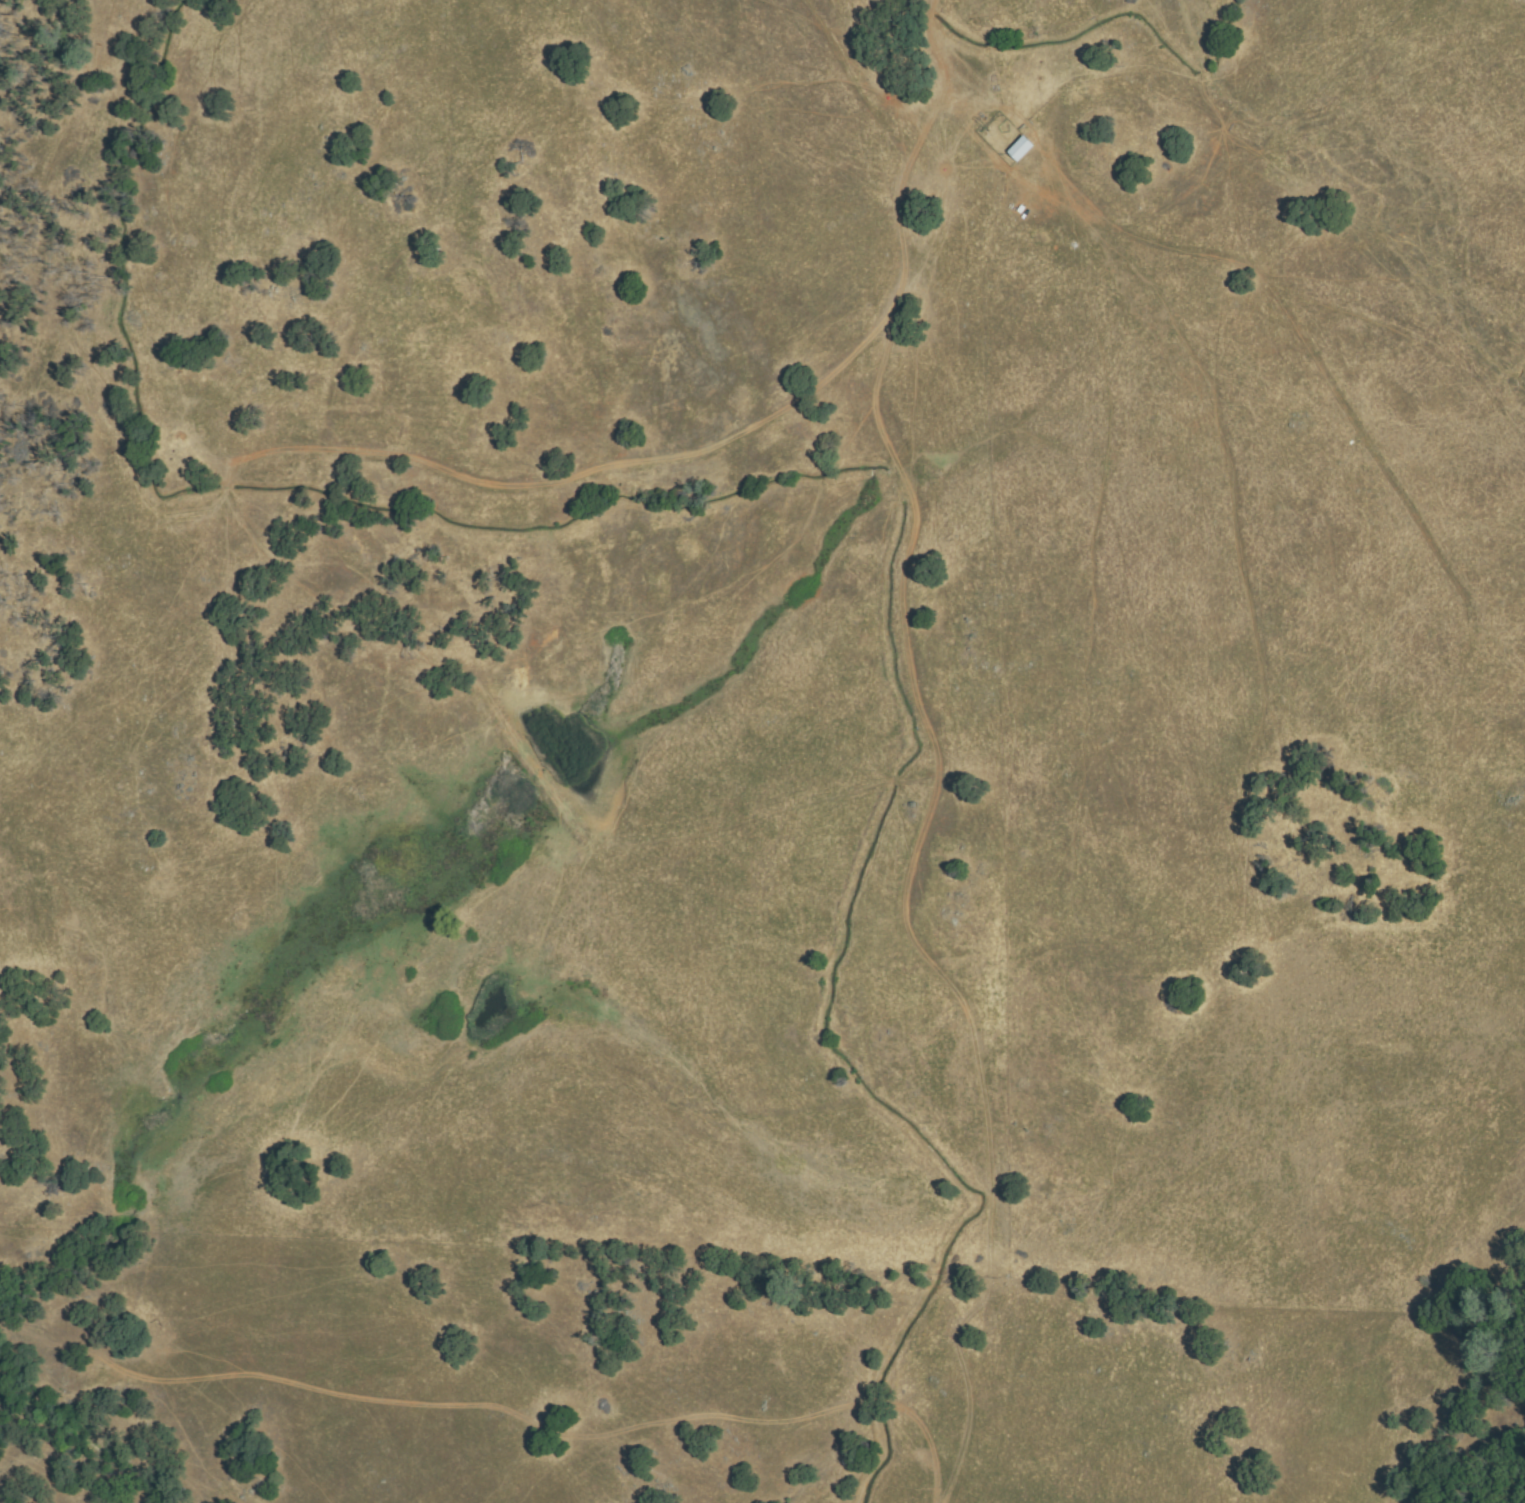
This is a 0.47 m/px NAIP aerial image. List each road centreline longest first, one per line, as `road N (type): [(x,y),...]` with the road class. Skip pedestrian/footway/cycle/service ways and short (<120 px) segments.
road 1 (track): [(894,308),(904,261),(899,186),(924,118),(935,0)]

